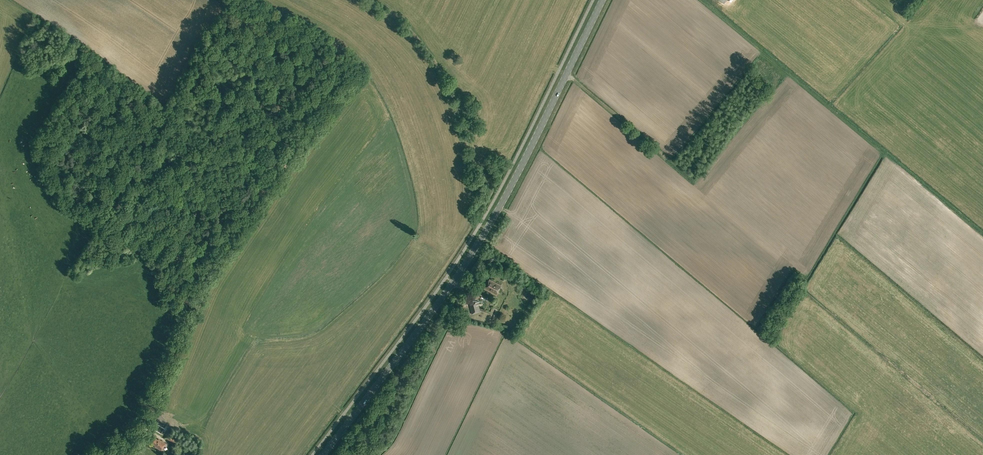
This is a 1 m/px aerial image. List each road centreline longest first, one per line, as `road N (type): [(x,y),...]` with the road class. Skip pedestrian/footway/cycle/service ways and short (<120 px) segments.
road 1 (secondary): [(323,454),(490,225),(603,0)]

